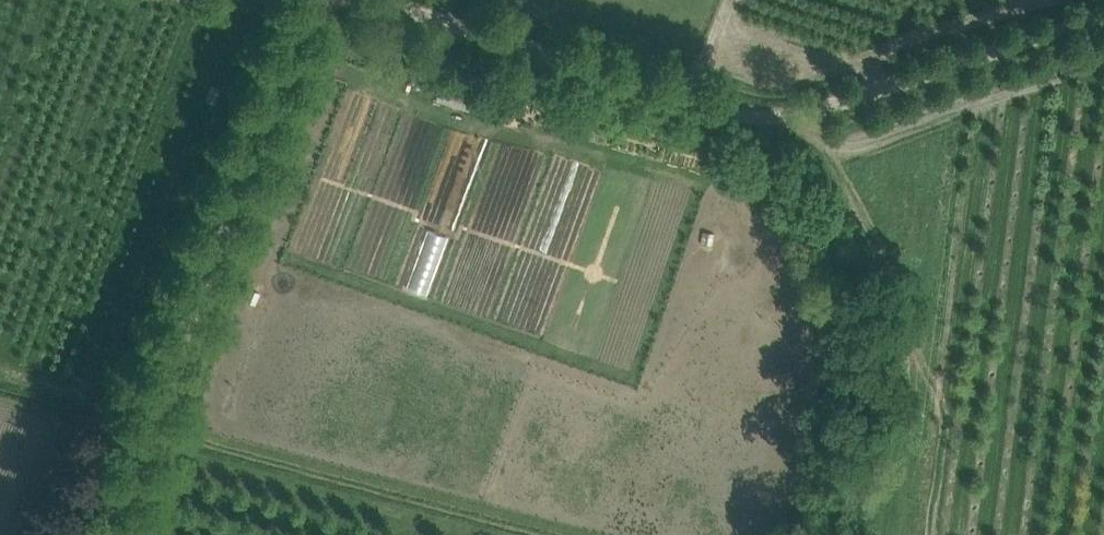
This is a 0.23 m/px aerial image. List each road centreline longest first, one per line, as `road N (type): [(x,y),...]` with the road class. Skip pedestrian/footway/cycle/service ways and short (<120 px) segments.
road 1 (track): [(110,534),(306,0)]
road 2 (residential): [(775,119),(365,0)]
road 3 (unclassified): [(1103,18),(775,119)]

